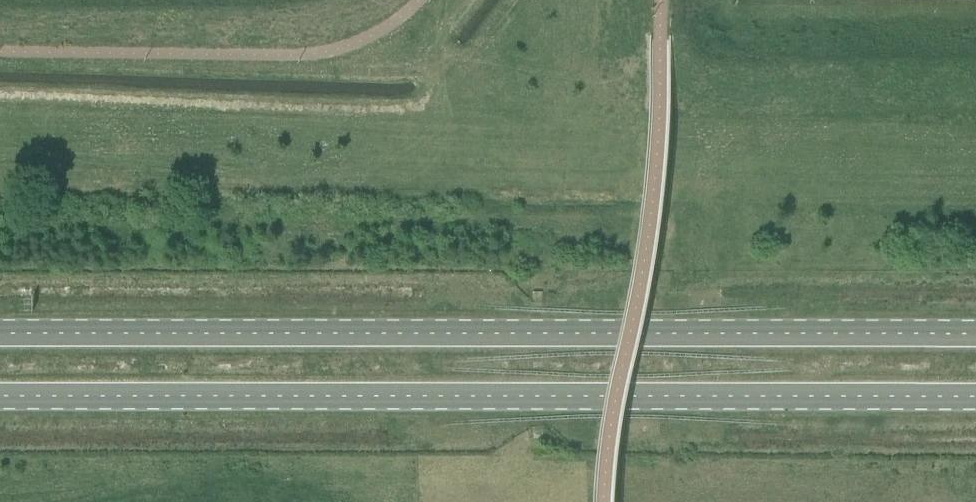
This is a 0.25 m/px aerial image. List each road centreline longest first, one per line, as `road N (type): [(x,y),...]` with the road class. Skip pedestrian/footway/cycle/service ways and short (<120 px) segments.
road 1 (primary): [(975,337),(0,335)]
road 2 (primary): [(0,397),(975,399)]

